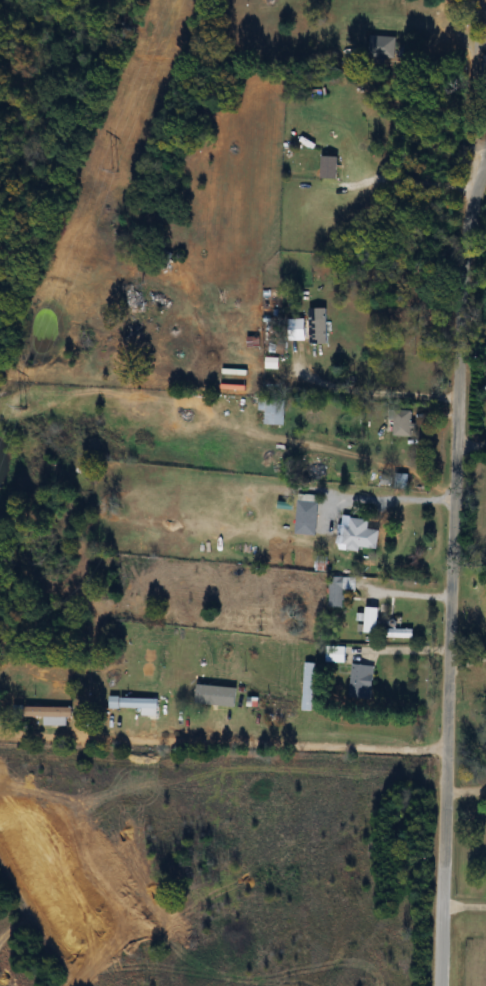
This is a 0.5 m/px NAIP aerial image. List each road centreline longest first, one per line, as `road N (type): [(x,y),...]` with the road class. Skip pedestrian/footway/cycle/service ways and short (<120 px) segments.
road 1 (tertiary): [(442,985),(455,349),(464,231),(485,145)]

